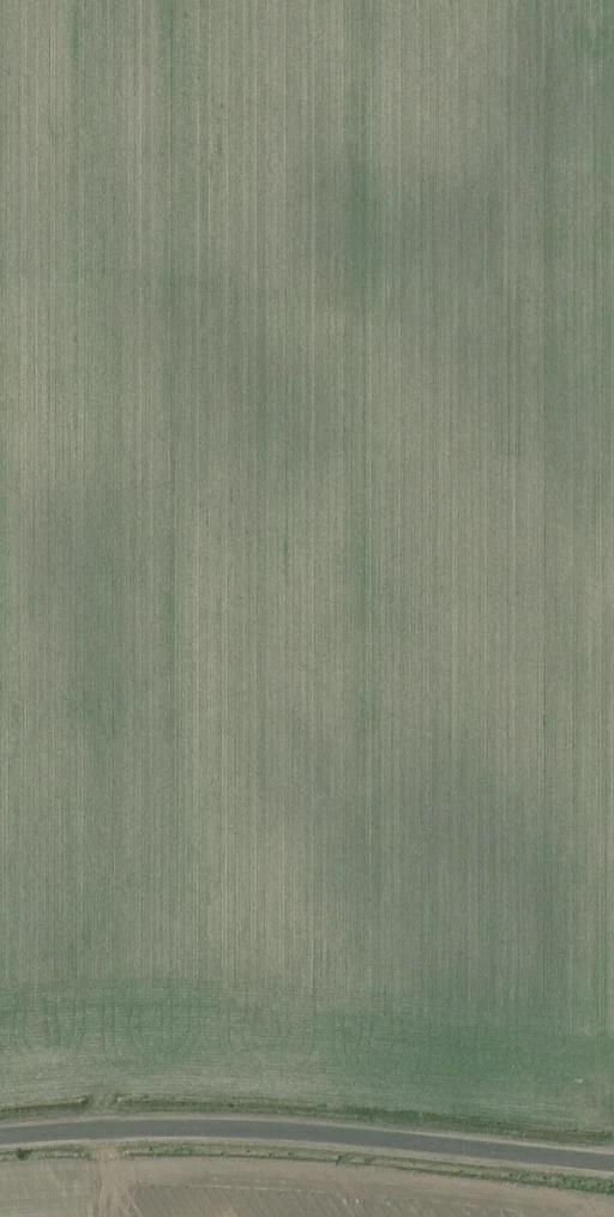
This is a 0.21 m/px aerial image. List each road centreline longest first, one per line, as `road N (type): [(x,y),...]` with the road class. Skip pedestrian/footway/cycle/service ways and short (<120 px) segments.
road 1 (unclassified): [(613,1161),(298,1126),(0,1139)]

